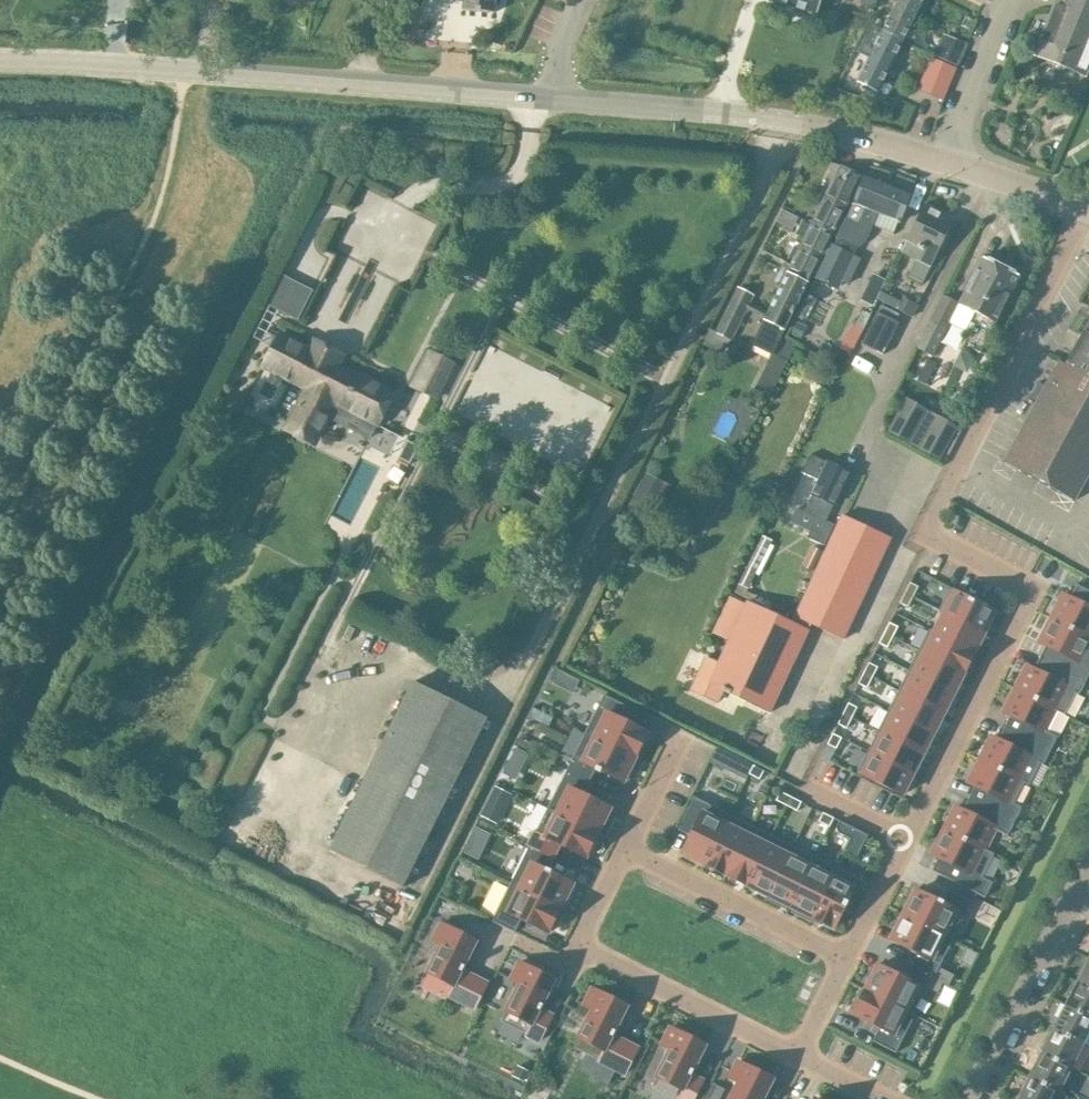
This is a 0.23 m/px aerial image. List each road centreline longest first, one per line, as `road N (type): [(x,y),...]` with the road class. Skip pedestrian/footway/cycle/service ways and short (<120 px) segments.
road 1 (residential): [(908,834),(1034,583),(926,532),(1086,211)]
road 2 (tertiary): [(551,98),(0,62)]
road 3 (tertiary): [(953,161),(789,121),(551,98)]
road 4 (residential): [(975,1098),(1088,871)]
road 5 (residential): [(579,943),(800,1057)]
road 6 (residential): [(626,846),(848,956)]
road 7 (residential): [(1010,0),(953,161)]
road 8 (tertiary): [(1086,211),(953,161)]
road 9 (residential): [(848,956),(908,834)]
road 10 (residential): [(683,730),(626,846)]

